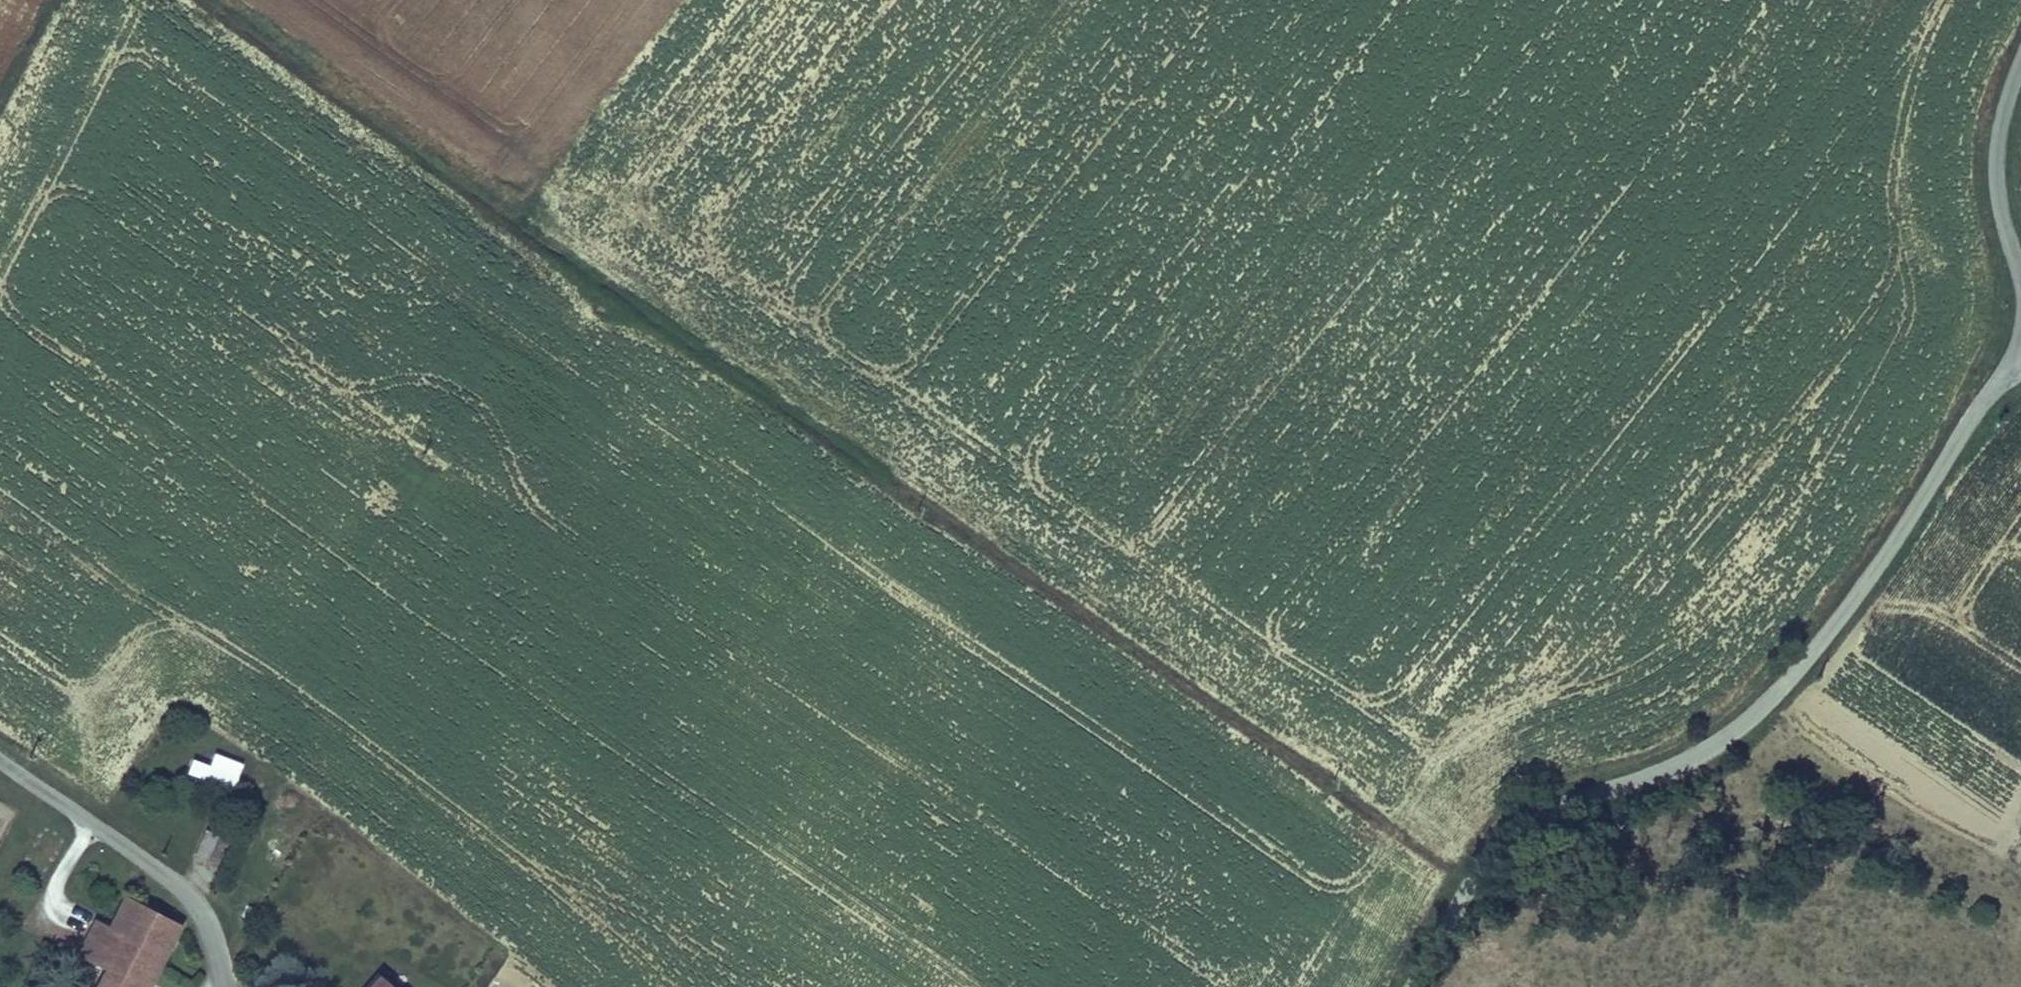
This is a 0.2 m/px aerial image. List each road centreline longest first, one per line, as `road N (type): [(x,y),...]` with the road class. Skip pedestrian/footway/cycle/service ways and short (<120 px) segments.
road 1 (unclassified): [(1411,986),(1511,831),(1533,816),(1687,763),(1770,702),(1859,592),(2020,356)]
road 2 (unclassified): [(0,764),(186,897),(204,920),(223,986)]
road 3 (unclassified): [(2020,62),(1996,142),(1994,188),(2020,286)]

